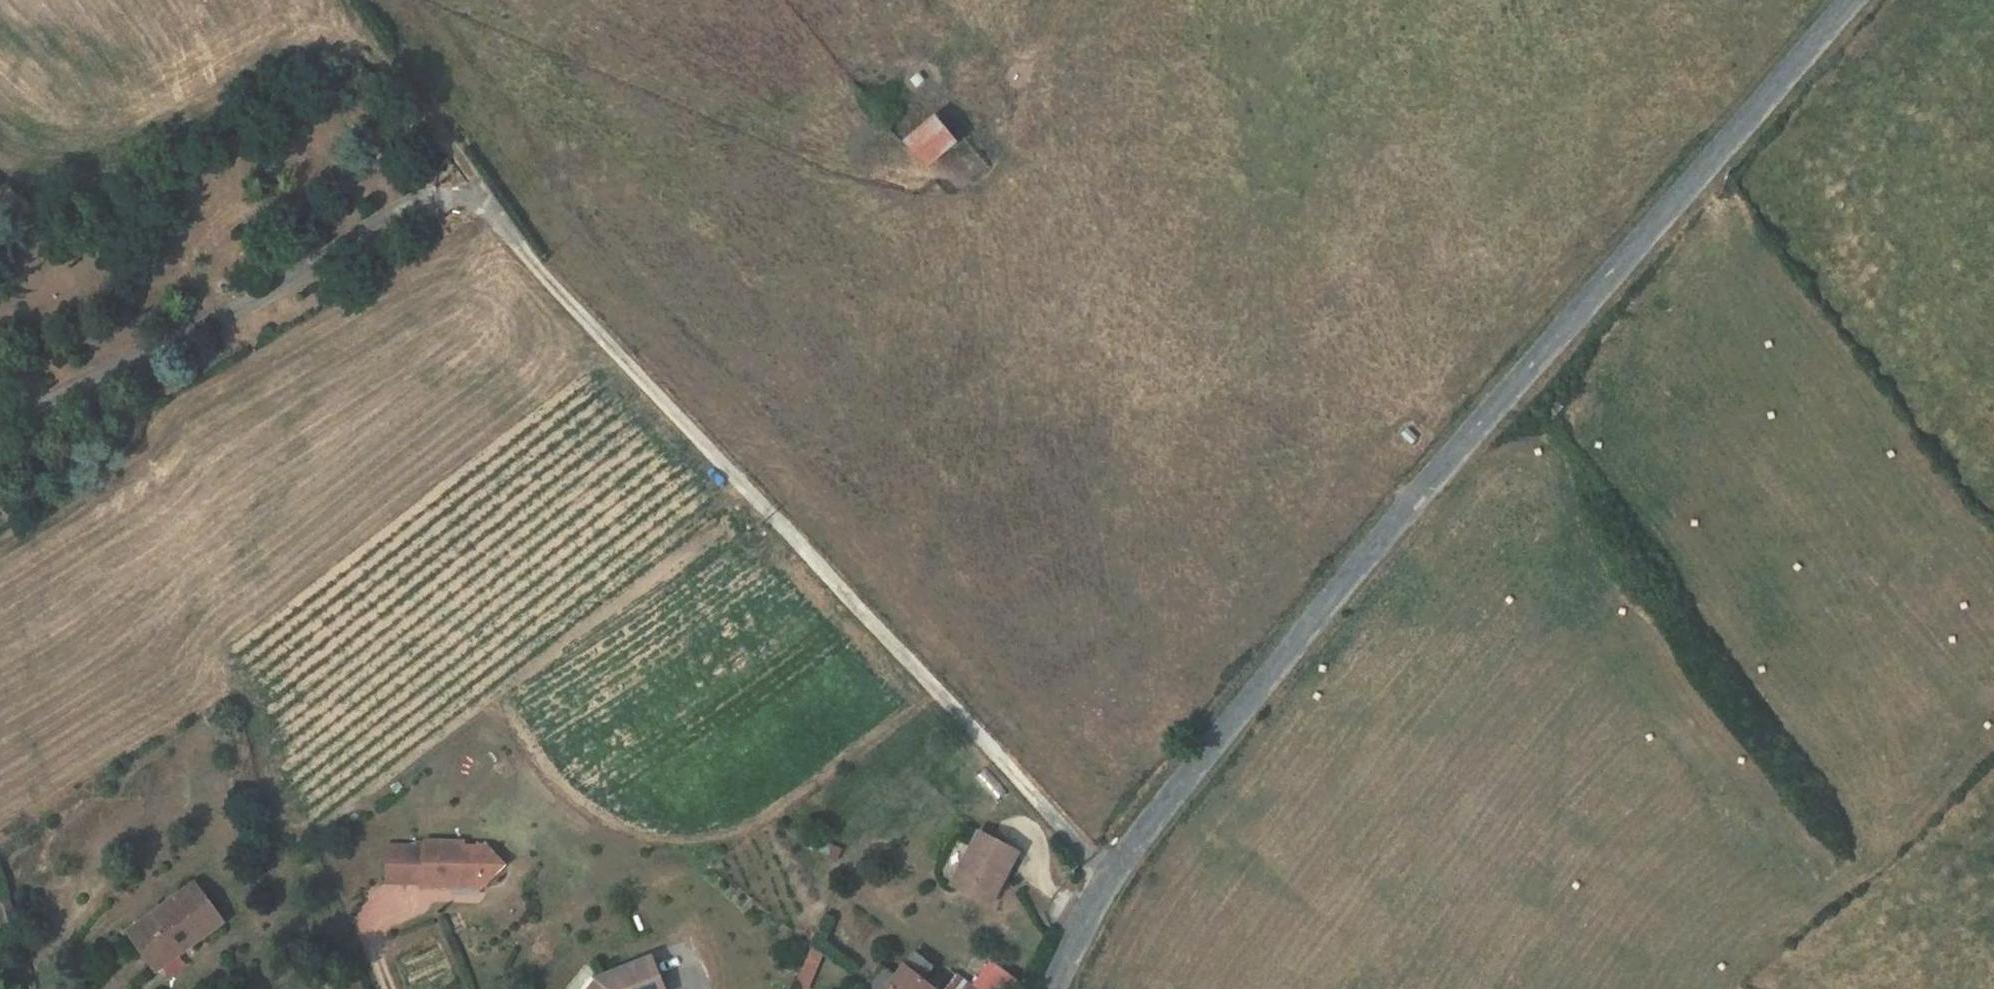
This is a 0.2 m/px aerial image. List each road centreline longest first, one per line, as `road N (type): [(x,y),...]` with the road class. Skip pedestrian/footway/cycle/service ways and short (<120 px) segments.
road 1 (unclassified): [(1054,988),(1139,833),(1413,495),(1849,0)]

